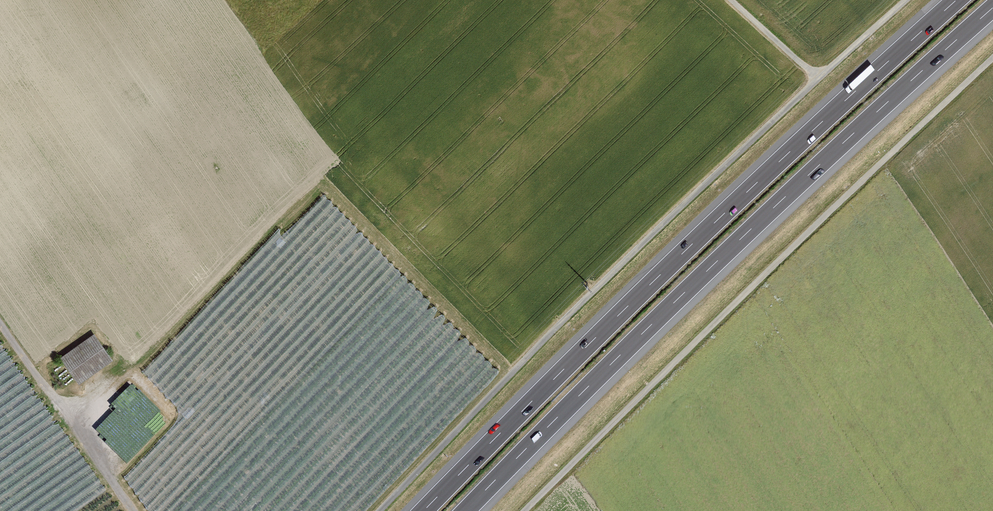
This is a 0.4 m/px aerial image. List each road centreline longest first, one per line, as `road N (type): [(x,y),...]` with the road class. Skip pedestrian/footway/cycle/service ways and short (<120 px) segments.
road 1 (motorway): [(956,0),(683,252),(424,510)]
road 2 (track): [(381,510),(684,204),(906,0)]
road 3 (motorway): [(466,510),(705,274),(992,8)]
road 4 (track): [(131,510),(0,327)]

